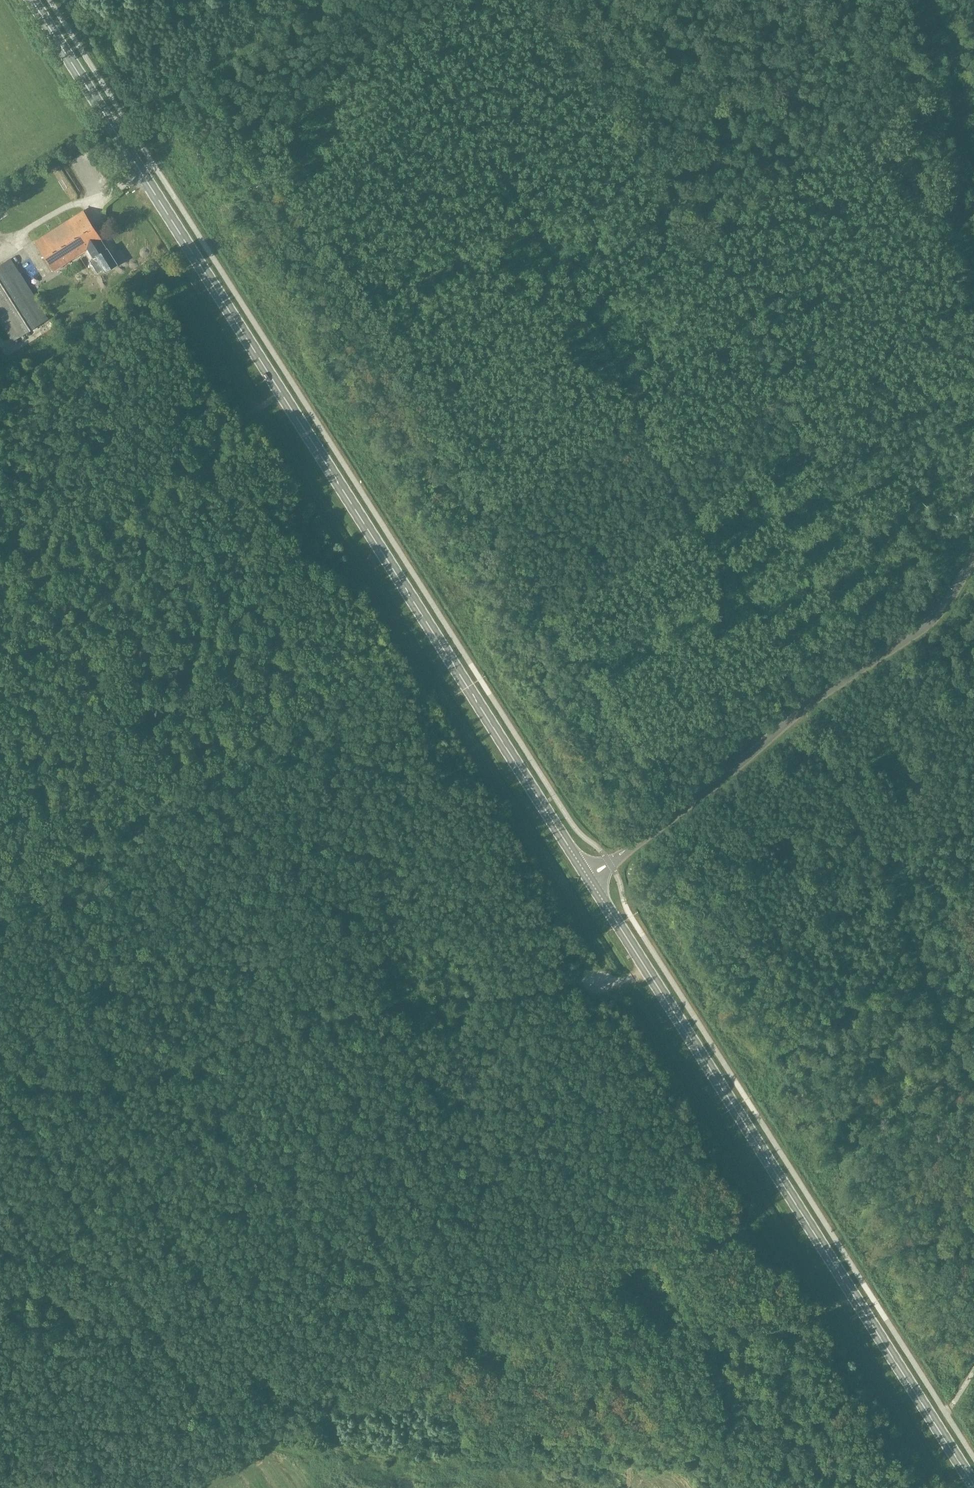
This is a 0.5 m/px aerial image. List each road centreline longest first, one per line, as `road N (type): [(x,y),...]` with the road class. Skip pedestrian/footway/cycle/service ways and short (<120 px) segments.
road 1 (track): [(179,278),(928,1467)]
road 2 (track): [(973,1074),(771,638),(671,483),(603,331),(442,89),(400,40),(347,0)]
road 3 (secondary): [(584,871),(32,0)]
road 4 (secondary): [(973,1485),(593,884)]
road 5 (track): [(647,969),(620,981),(449,999),(273,1032),(121,1085),(56,1083),(0,1058)]
road 6 (unclassified): [(609,863),(810,701),(915,634),(973,555)]
road 7 (track): [(0,587),(110,529),(281,393)]
road 8 (track): [(114,129),(328,0)]
road 9 (track): [(854,1295),(803,1323),(791,1342),(784,1449),(769,1487)]

